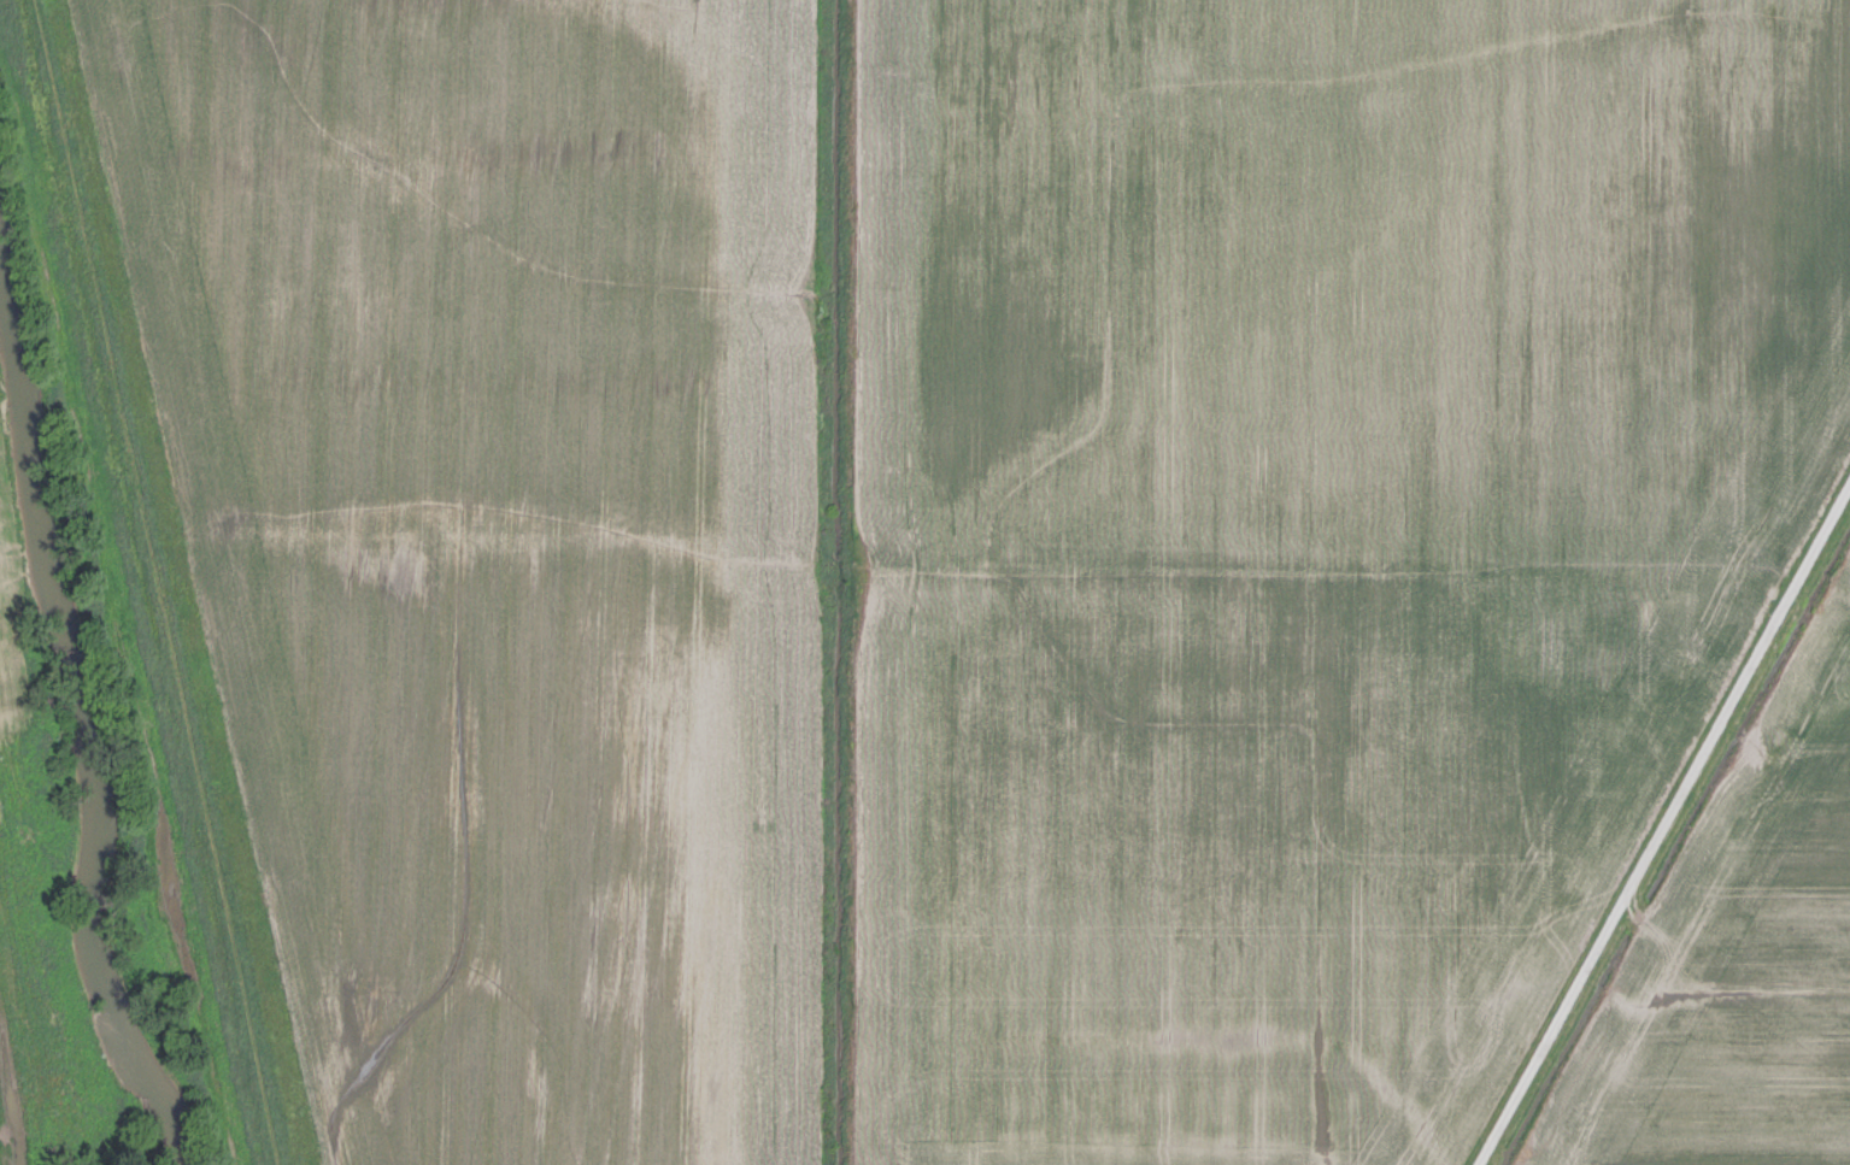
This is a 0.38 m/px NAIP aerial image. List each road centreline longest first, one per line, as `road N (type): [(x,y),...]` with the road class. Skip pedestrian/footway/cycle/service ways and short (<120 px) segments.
road 1 (residential): [(1417,1164),(1849,379)]

